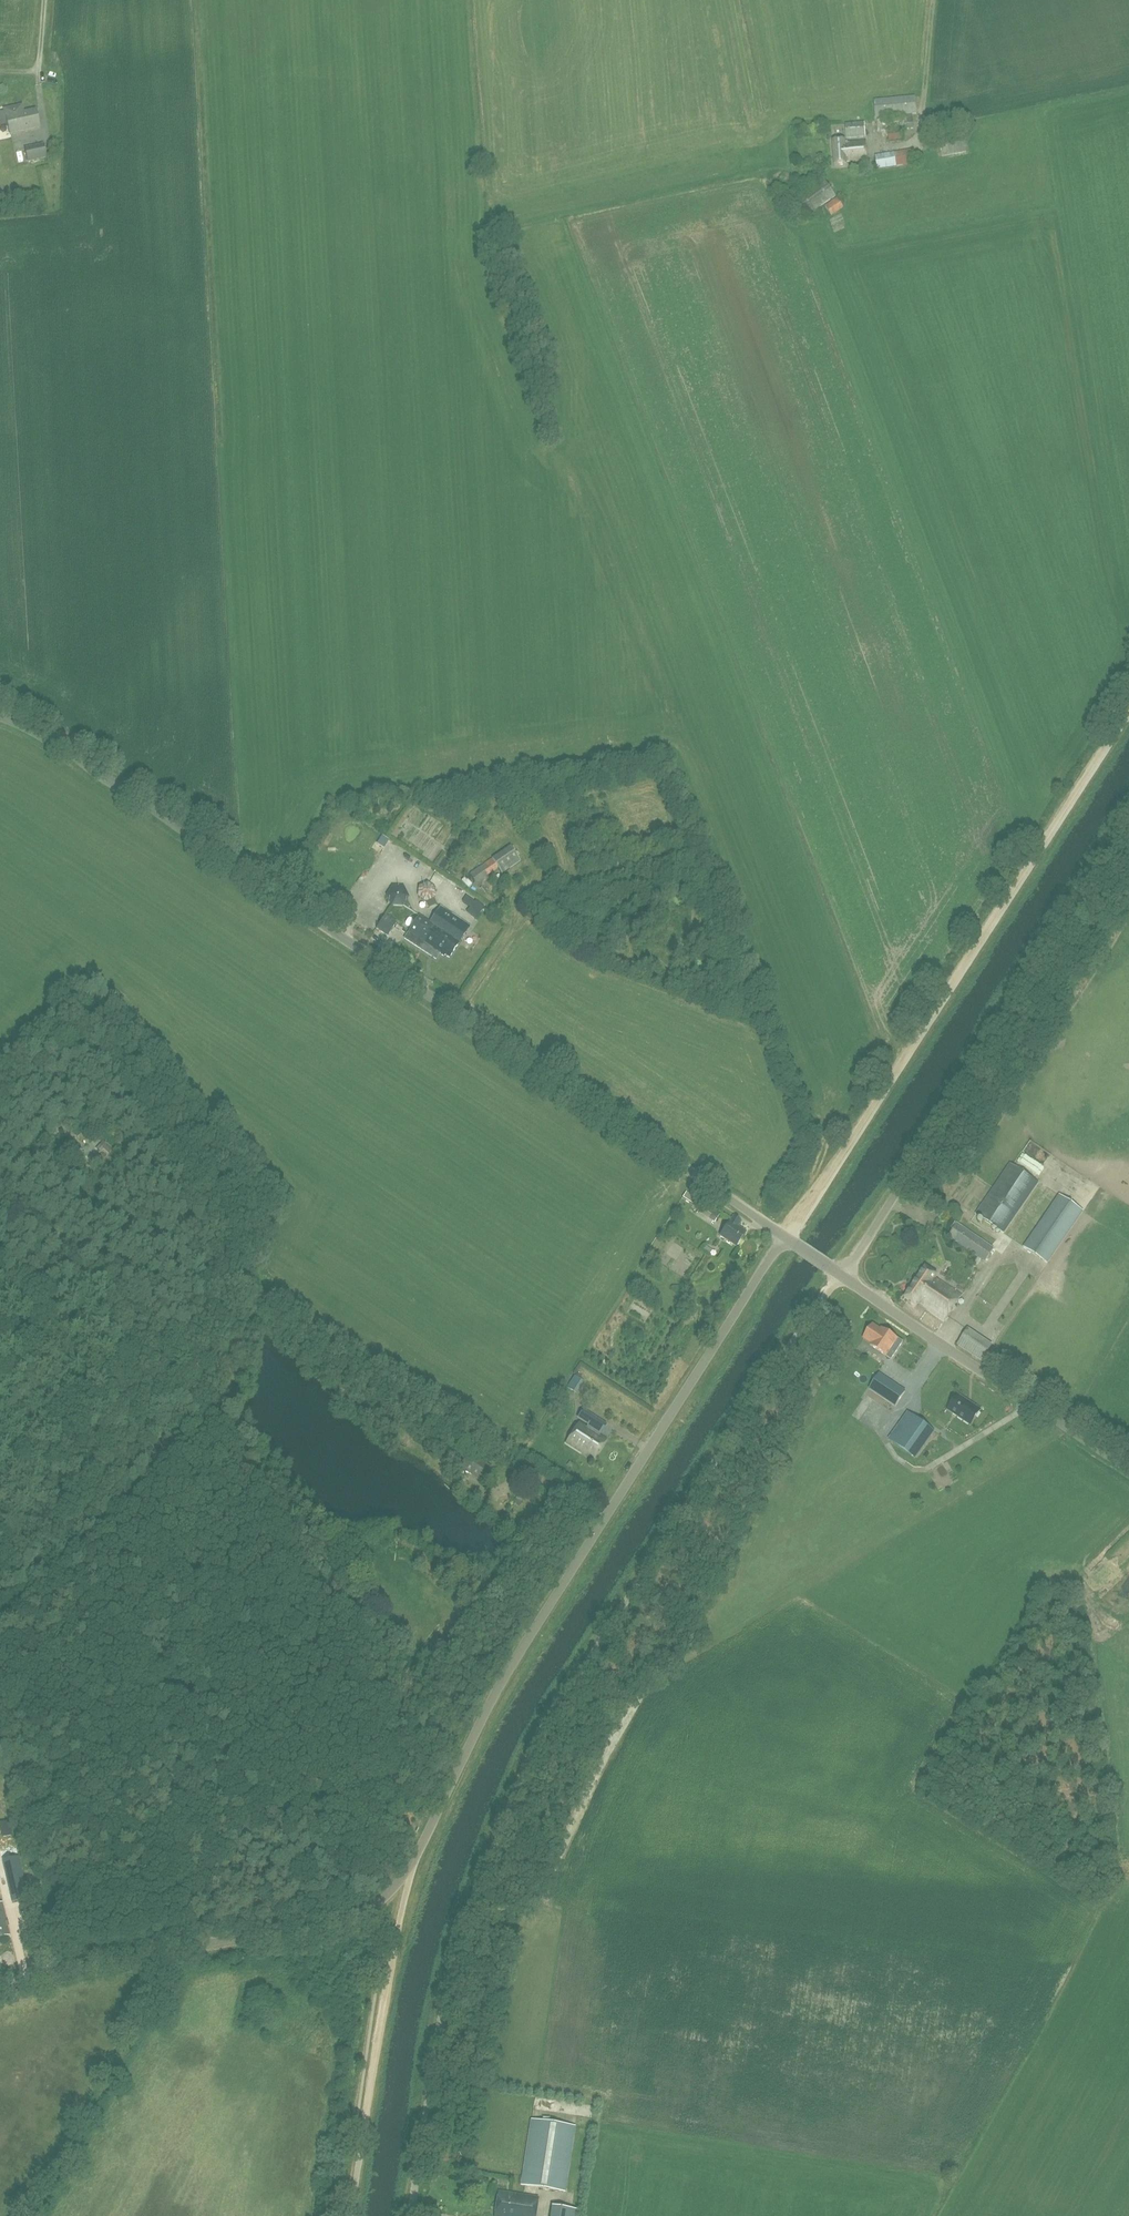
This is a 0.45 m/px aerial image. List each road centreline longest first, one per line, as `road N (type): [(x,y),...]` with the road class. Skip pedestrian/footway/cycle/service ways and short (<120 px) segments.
road 1 (unclassified): [(782,1236),(22,723),(0,716)]
road 2 (unclassified): [(409,1874),(510,1670),(782,1236)]
road 3 (track): [(1128,707),(782,1236)]
road 4 (unclassified): [(843,1276),(1128,819)]
road 5 (track): [(0,1319),(56,1350),(112,1411),(135,1487),(80,1541),(0,1567)]
road 6 (unclassified): [(0,1982),(327,1924),(372,1909)]
road 7 (unclassified): [(1128,1467),(843,1276)]
road 8 (track): [(397,1942),(367,2139)]

